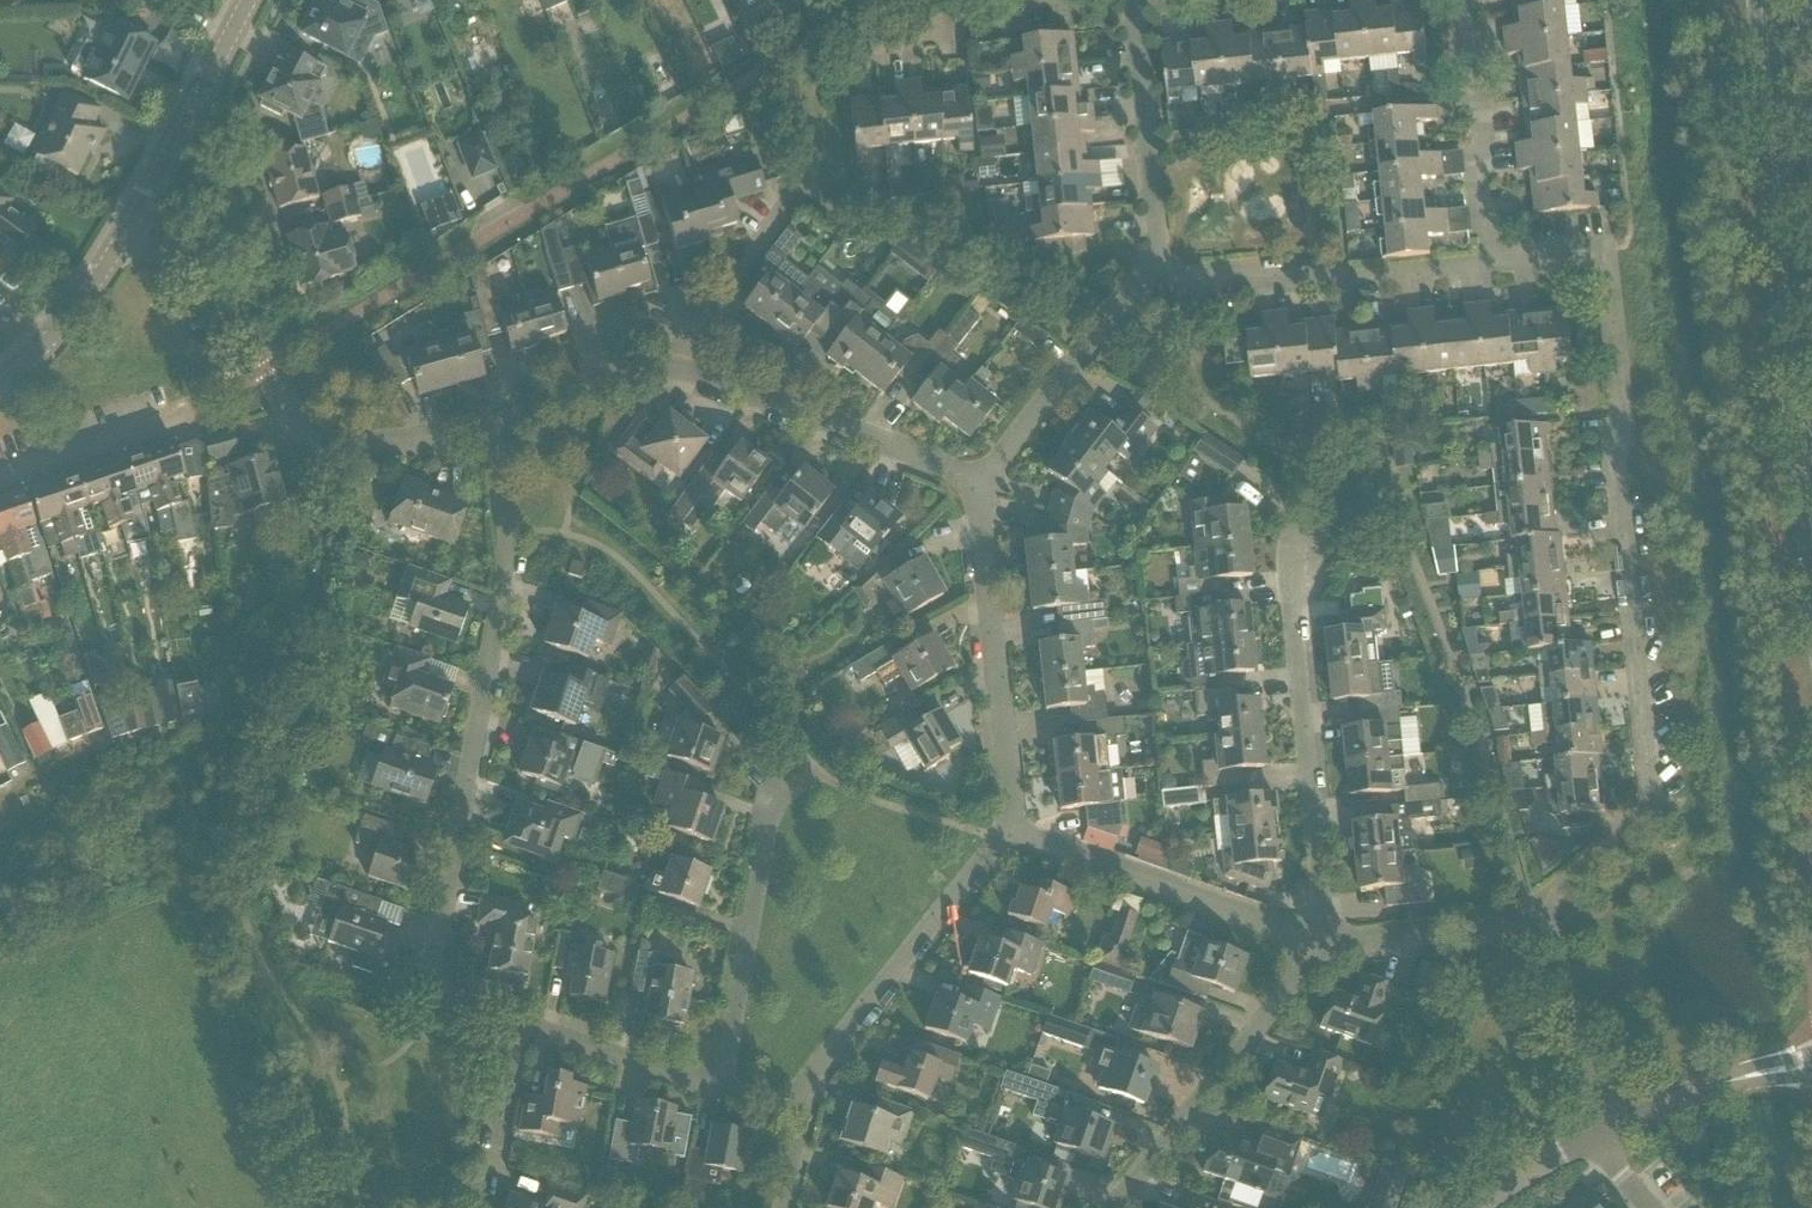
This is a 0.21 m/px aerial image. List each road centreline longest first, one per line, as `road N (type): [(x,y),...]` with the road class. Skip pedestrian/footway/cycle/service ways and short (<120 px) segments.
road 1 (residential): [(498,429),(508,582),(431,944),(438,993),(717,1083)]
road 2 (residential): [(1532,920),(1645,816),(1653,786),(1608,269),(1593,246),(1497,259)]
road 3 (tertiary): [(1766,0),(1774,186),(1811,535)]
road 4 (residential): [(1328,939),(1293,548)]
road 5 (residential): [(1497,259),(1352,276),(1191,282),(1155,257)]
road 6 (residential): [(1009,825),(813,1078),(801,1104)]
road 7 (residential): [(1109,1207),(1328,939)]
road 8 (residential): [(983,482),(1009,825)]
road 9 (residential): [(1328,939),(1009,825)]
road 10 (residential): [(669,374),(721,384),(983,482)]
road 11 (residential): [(271,368),(545,205)]
road 12 (residential): [(769,798),(717,1083)]
road 13 (residential): [(983,482),(1155,257)]
road 14 (residential): [(271,368),(300,428),(322,448),(408,447),(498,429)]
road 15 (tertiary): [(135,232),(253,0)]
road 16 (unclassified): [(1497,259),(1472,0)]
road 17 (residential): [(1155,257),(1132,0)]
road 18 (residential): [(0,485),(218,399)]
road 19 (residential): [(1607,1128),(1532,920)]
road 20 (residential): [(1607,1128),(1742,1077),(1811,1060)]
road 21 (track): [(200,729),(0,789)]
road 22 (tertiary): [(0,386),(56,334),(135,232)]
road 23 (residential): [(1532,920),(1328,939)]
road 24 (residential): [(135,232),(201,282),(271,368)]
road 25 (residential): [(773,224),(669,374)]
road 26 (residential): [(498,429),(669,374)]
road 27 (residential): [(1471,1207),(1607,1128)]

